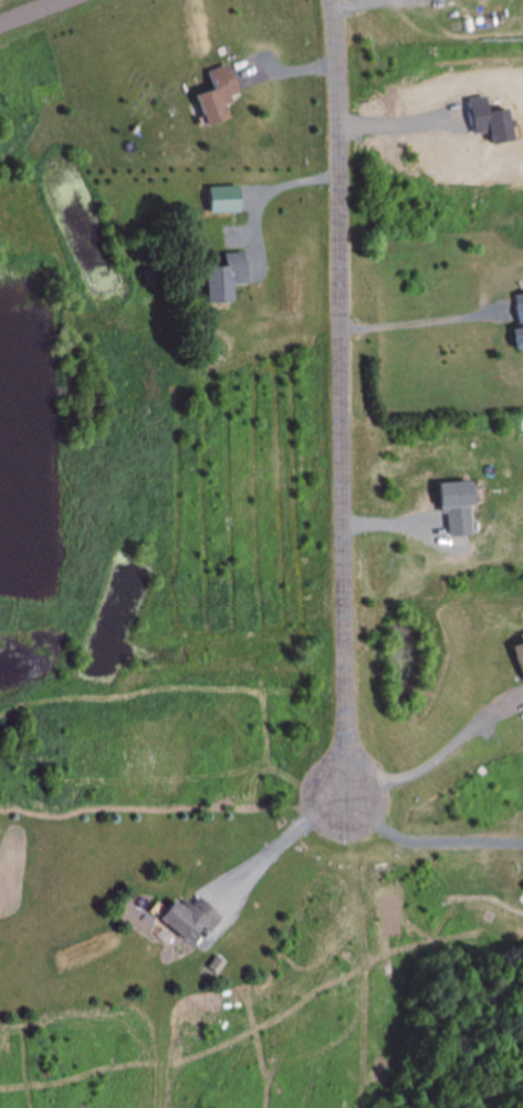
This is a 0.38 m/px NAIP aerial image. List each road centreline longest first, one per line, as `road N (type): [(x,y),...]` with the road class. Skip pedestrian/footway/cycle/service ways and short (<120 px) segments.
road 1 (residential): [(348,800),(337,0)]

